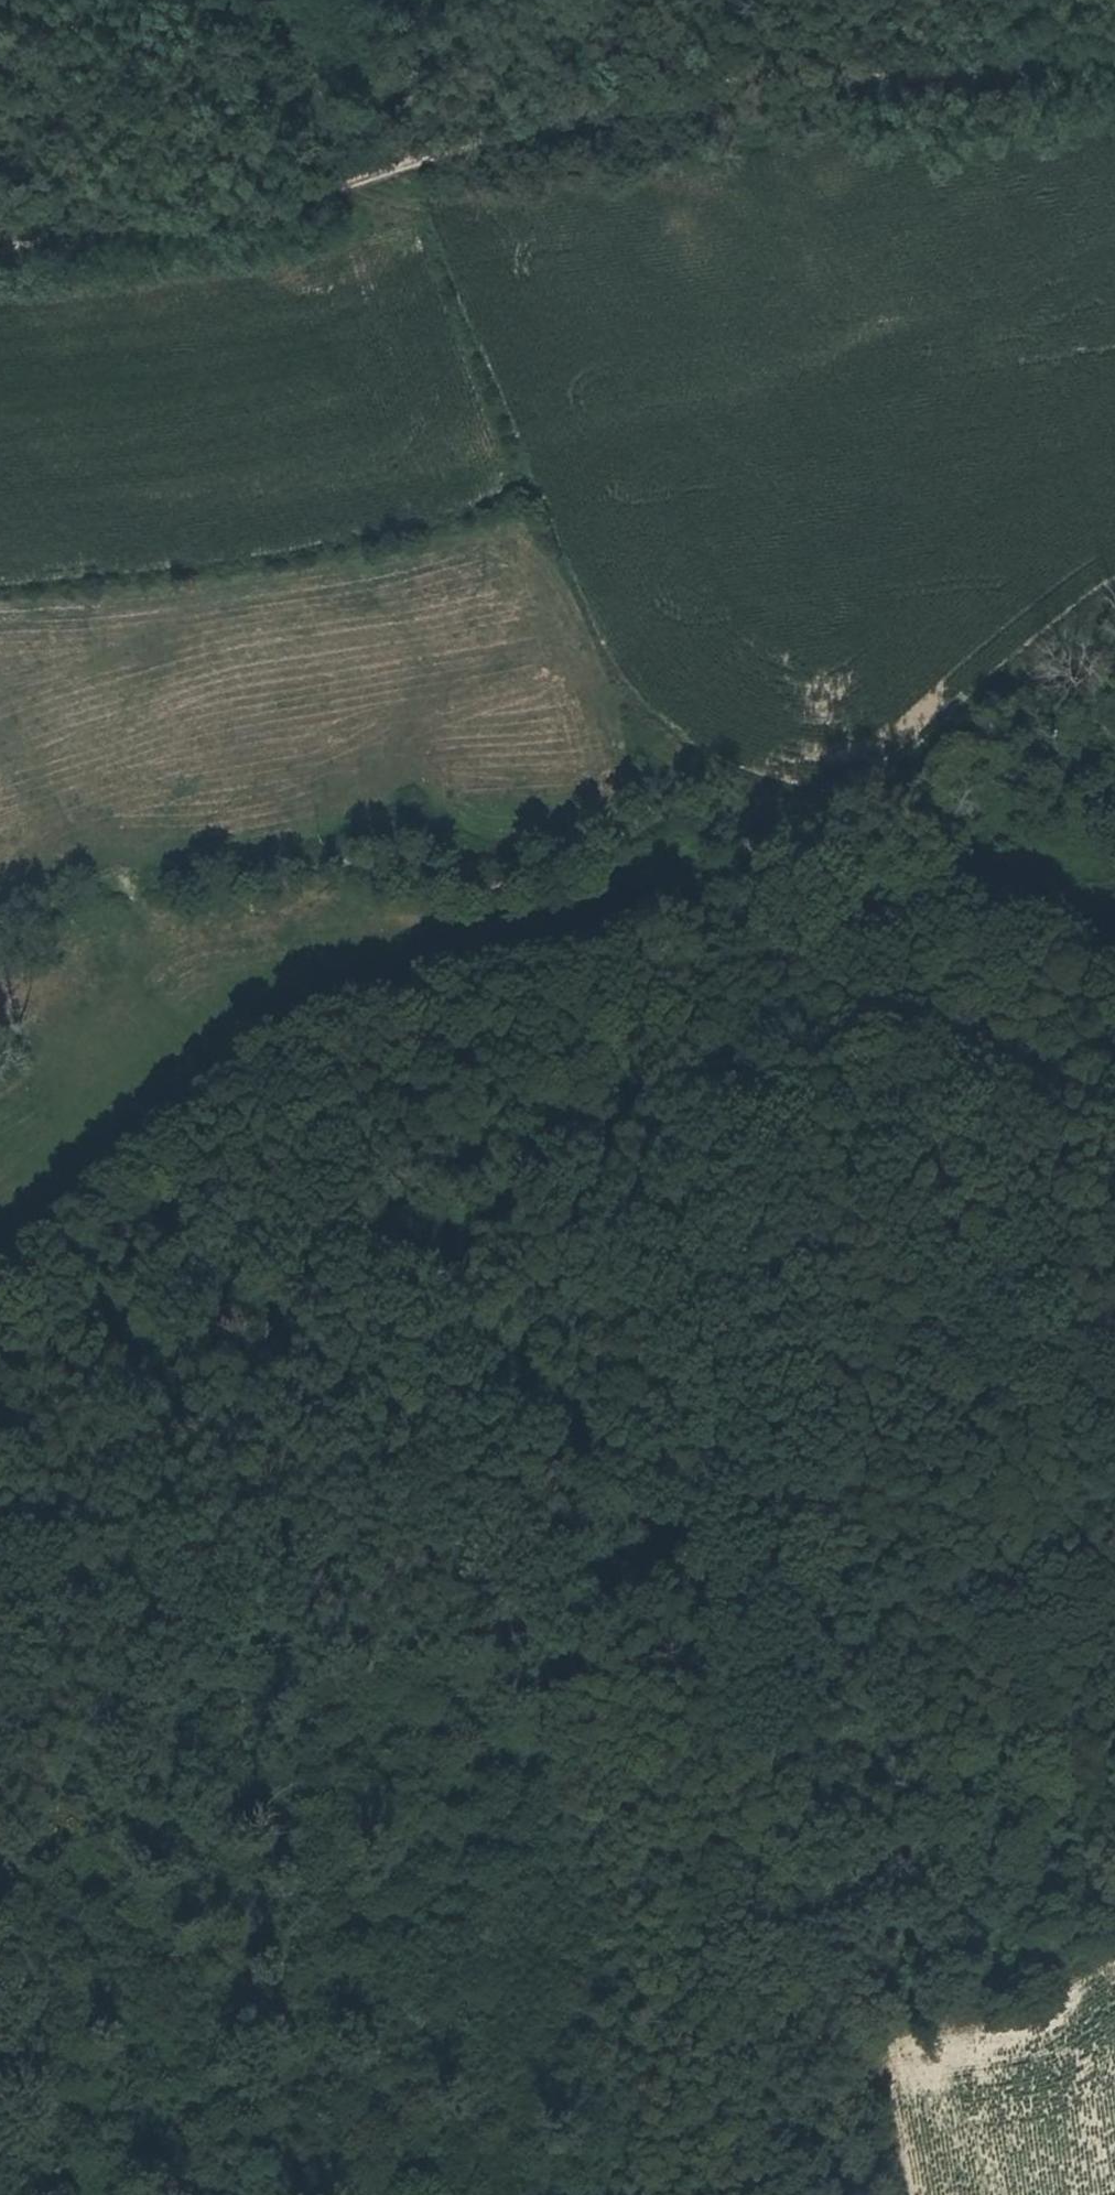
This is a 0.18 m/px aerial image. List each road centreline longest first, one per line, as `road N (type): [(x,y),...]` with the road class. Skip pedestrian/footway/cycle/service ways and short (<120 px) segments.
road 1 (track): [(0,256),(328,198),(730,71),(1114,50)]

